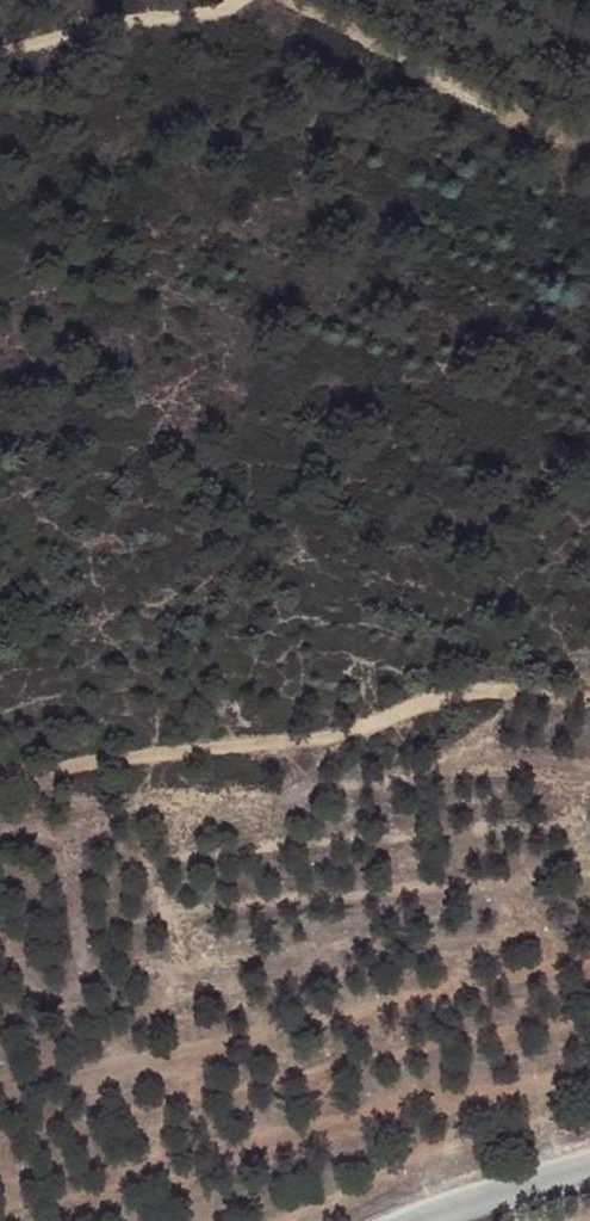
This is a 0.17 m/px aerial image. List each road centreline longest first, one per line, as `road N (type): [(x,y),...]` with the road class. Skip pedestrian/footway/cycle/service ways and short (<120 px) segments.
road 1 (track): [(589,702),(466,695),(307,740),(0,772)]
road 2 (track): [(589,95),(453,47),(371,0)]
road 3 (track): [(0,53),(204,14),(227,0)]
road 4 (unclassified): [(589,1171),(416,1220)]

